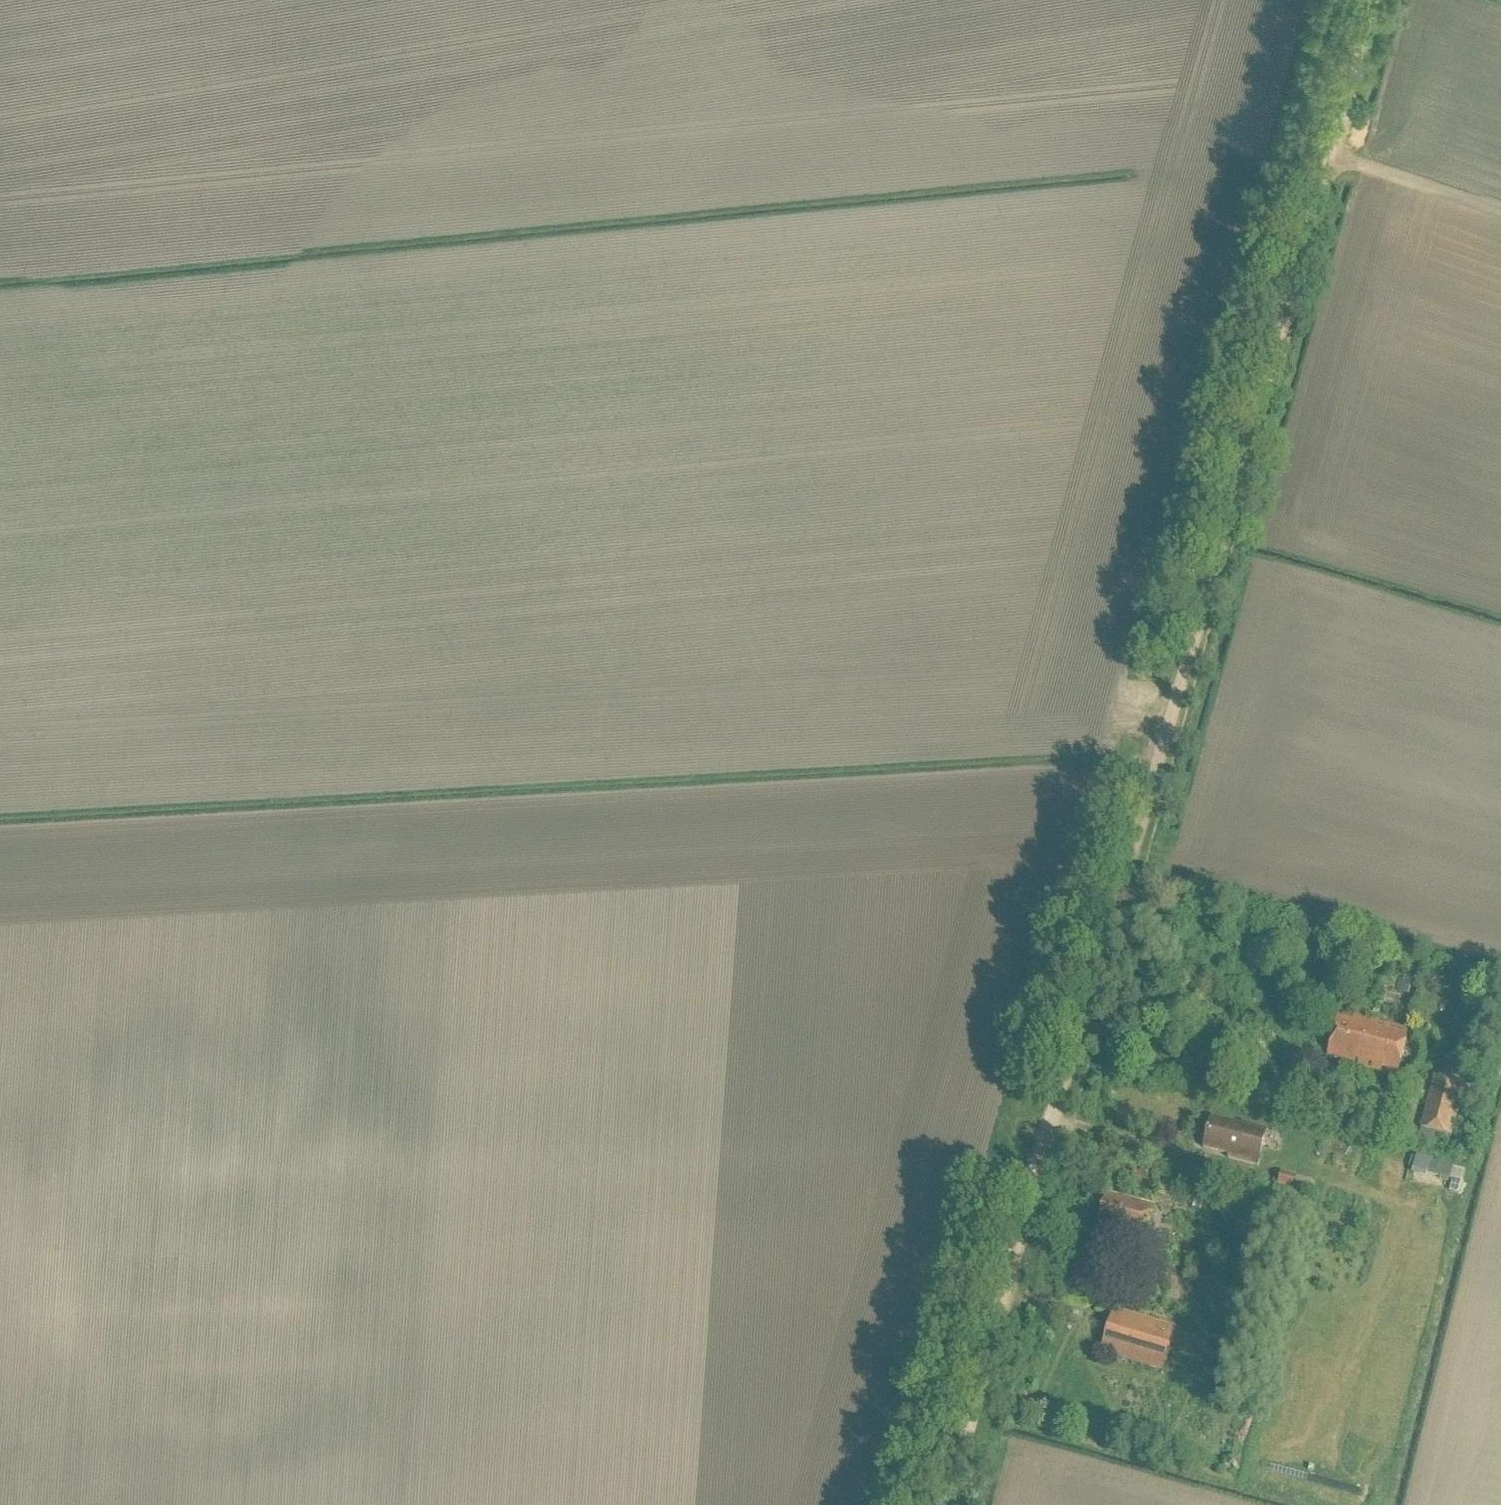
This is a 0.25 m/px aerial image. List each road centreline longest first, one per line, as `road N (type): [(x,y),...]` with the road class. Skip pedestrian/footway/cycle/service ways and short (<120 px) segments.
road 1 (track): [(950,1504),(1375,0)]
road 2 (track): [(1331,153),(1500,211)]

